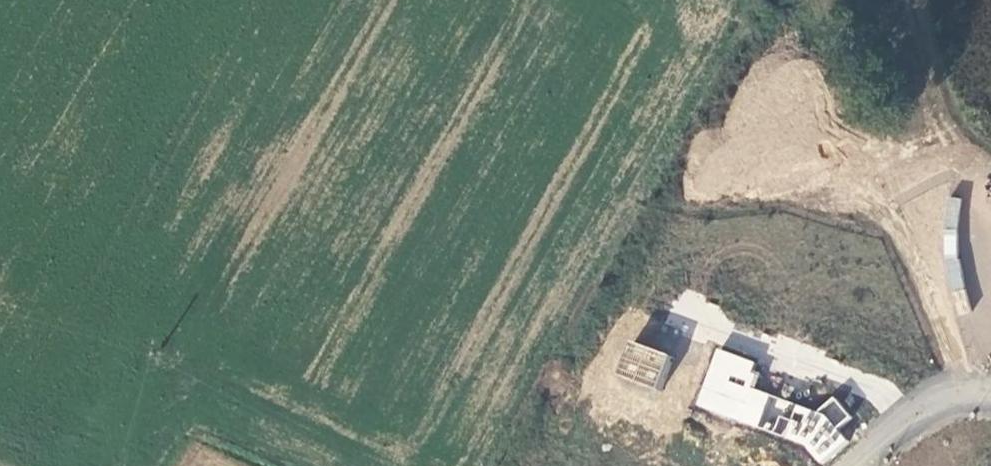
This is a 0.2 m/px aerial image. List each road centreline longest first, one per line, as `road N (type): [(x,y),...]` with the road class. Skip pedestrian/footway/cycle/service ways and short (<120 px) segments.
road 1 (residential): [(907,417),(875,389),(676,315)]

